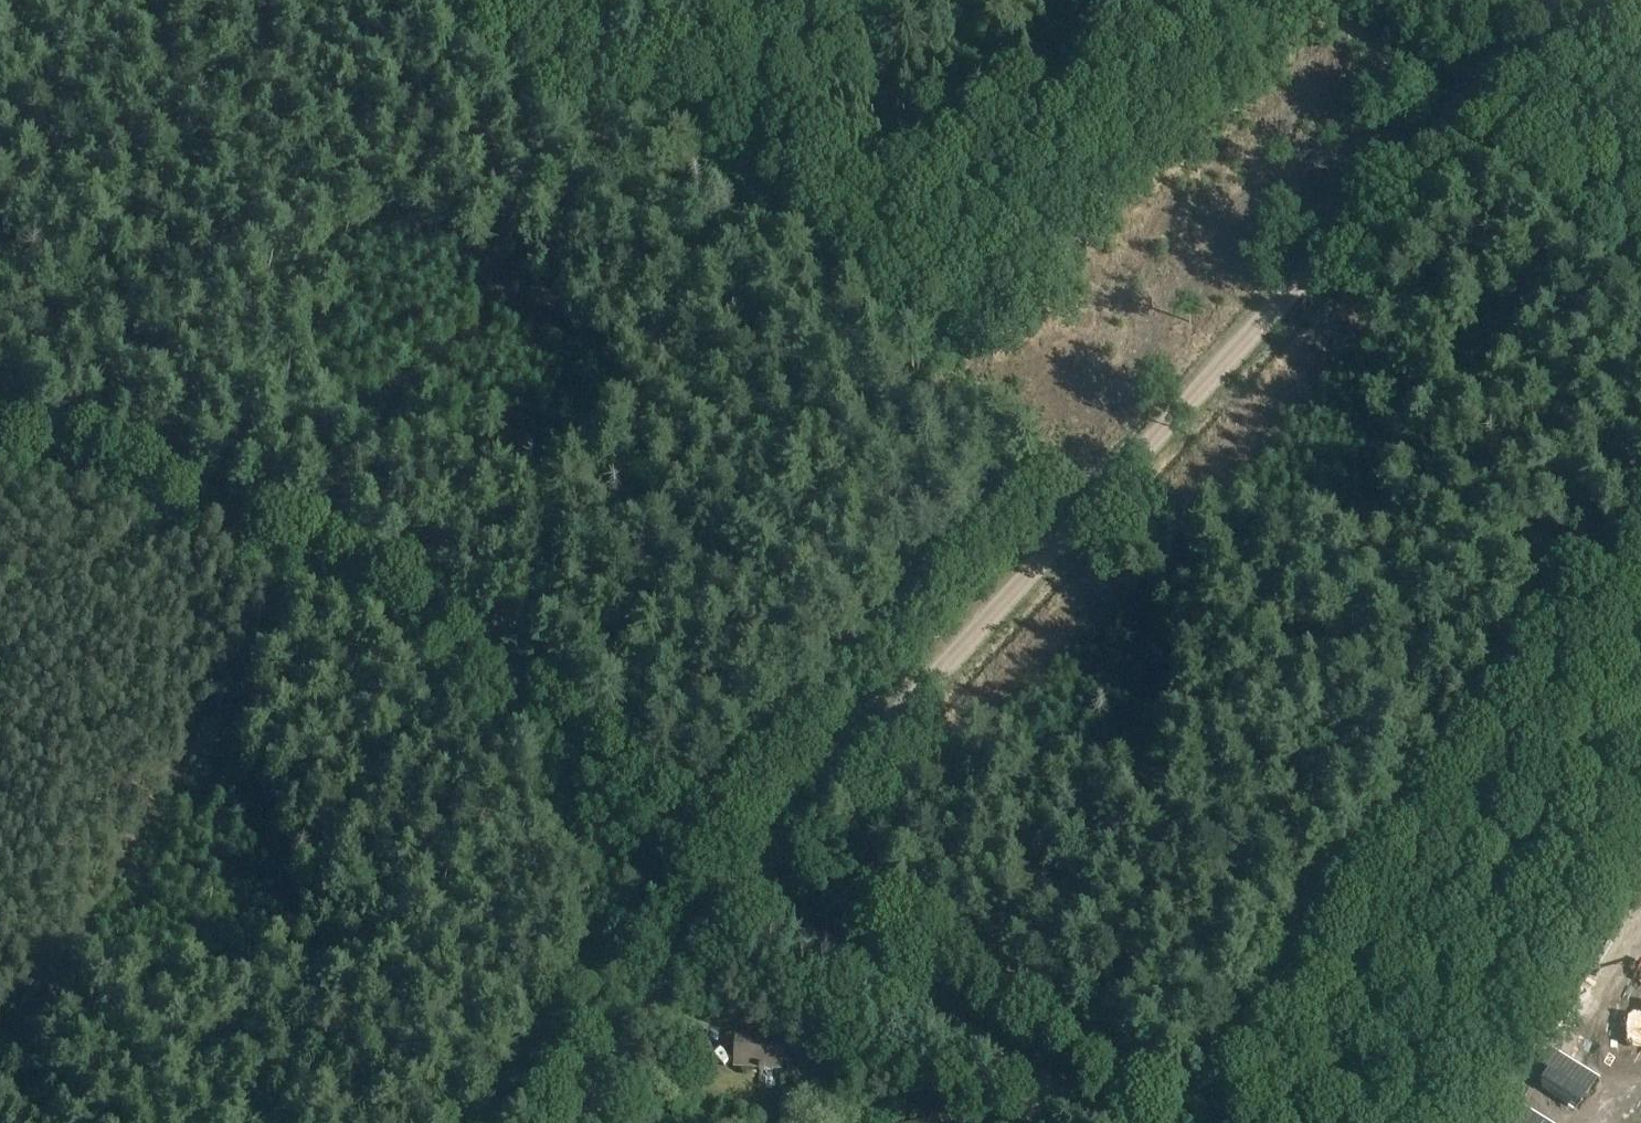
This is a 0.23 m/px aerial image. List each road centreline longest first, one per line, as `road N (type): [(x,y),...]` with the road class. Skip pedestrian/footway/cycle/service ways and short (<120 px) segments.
road 1 (unclassified): [(739,887),(1552,0)]
road 2 (unclassified): [(1111,1122),(739,887)]
road 3 (unclassified): [(580,1122),(644,1011),(739,887)]
road 4 (track): [(1448,113),(1279,0)]

